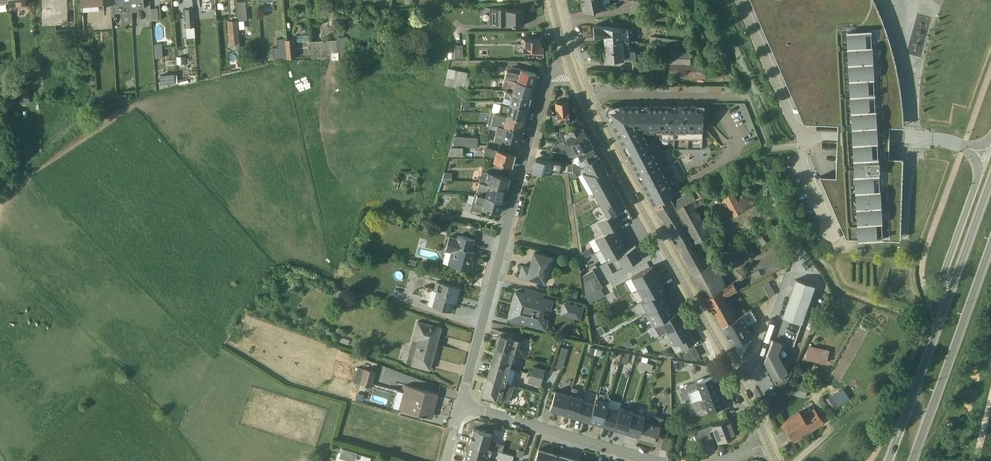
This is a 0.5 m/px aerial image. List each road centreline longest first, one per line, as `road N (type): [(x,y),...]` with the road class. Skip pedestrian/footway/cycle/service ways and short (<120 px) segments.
road 1 (tertiary): [(768,439),(569,61)]
road 2 (residential): [(569,61),(552,68),(542,86),(460,404)]
road 3 (primary): [(913,460),(990,240)]
road 4 (residential): [(460,404),(664,460)]
road 5 (primary): [(943,303),(885,460)]
road 6 (residential): [(740,0),(790,116),(809,136)]
road 7 (primary): [(990,172),(943,303)]
road 8 (unclassified): [(977,175),(942,273),(943,303)]

